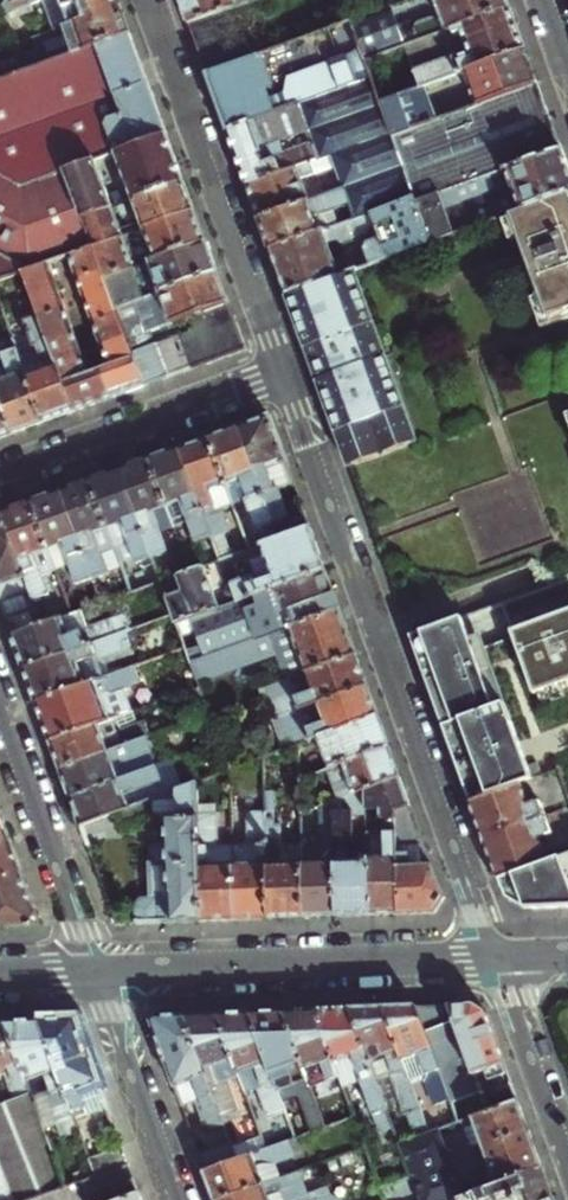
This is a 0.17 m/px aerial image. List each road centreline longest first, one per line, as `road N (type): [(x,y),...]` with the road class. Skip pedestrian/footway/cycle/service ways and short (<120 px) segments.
road 1 (residential): [(497,957),(282,375)]
road 2 (residential): [(282,375),(145,0)]
road 3 (residential): [(497,957),(99,971)]
road 4 (residential): [(282,375),(0,477)]
road 5 (residential): [(0,700),(99,971)]
road 6 (residential): [(99,971),(182,1199)]
road 7 (residential): [(567,1155),(497,957)]

